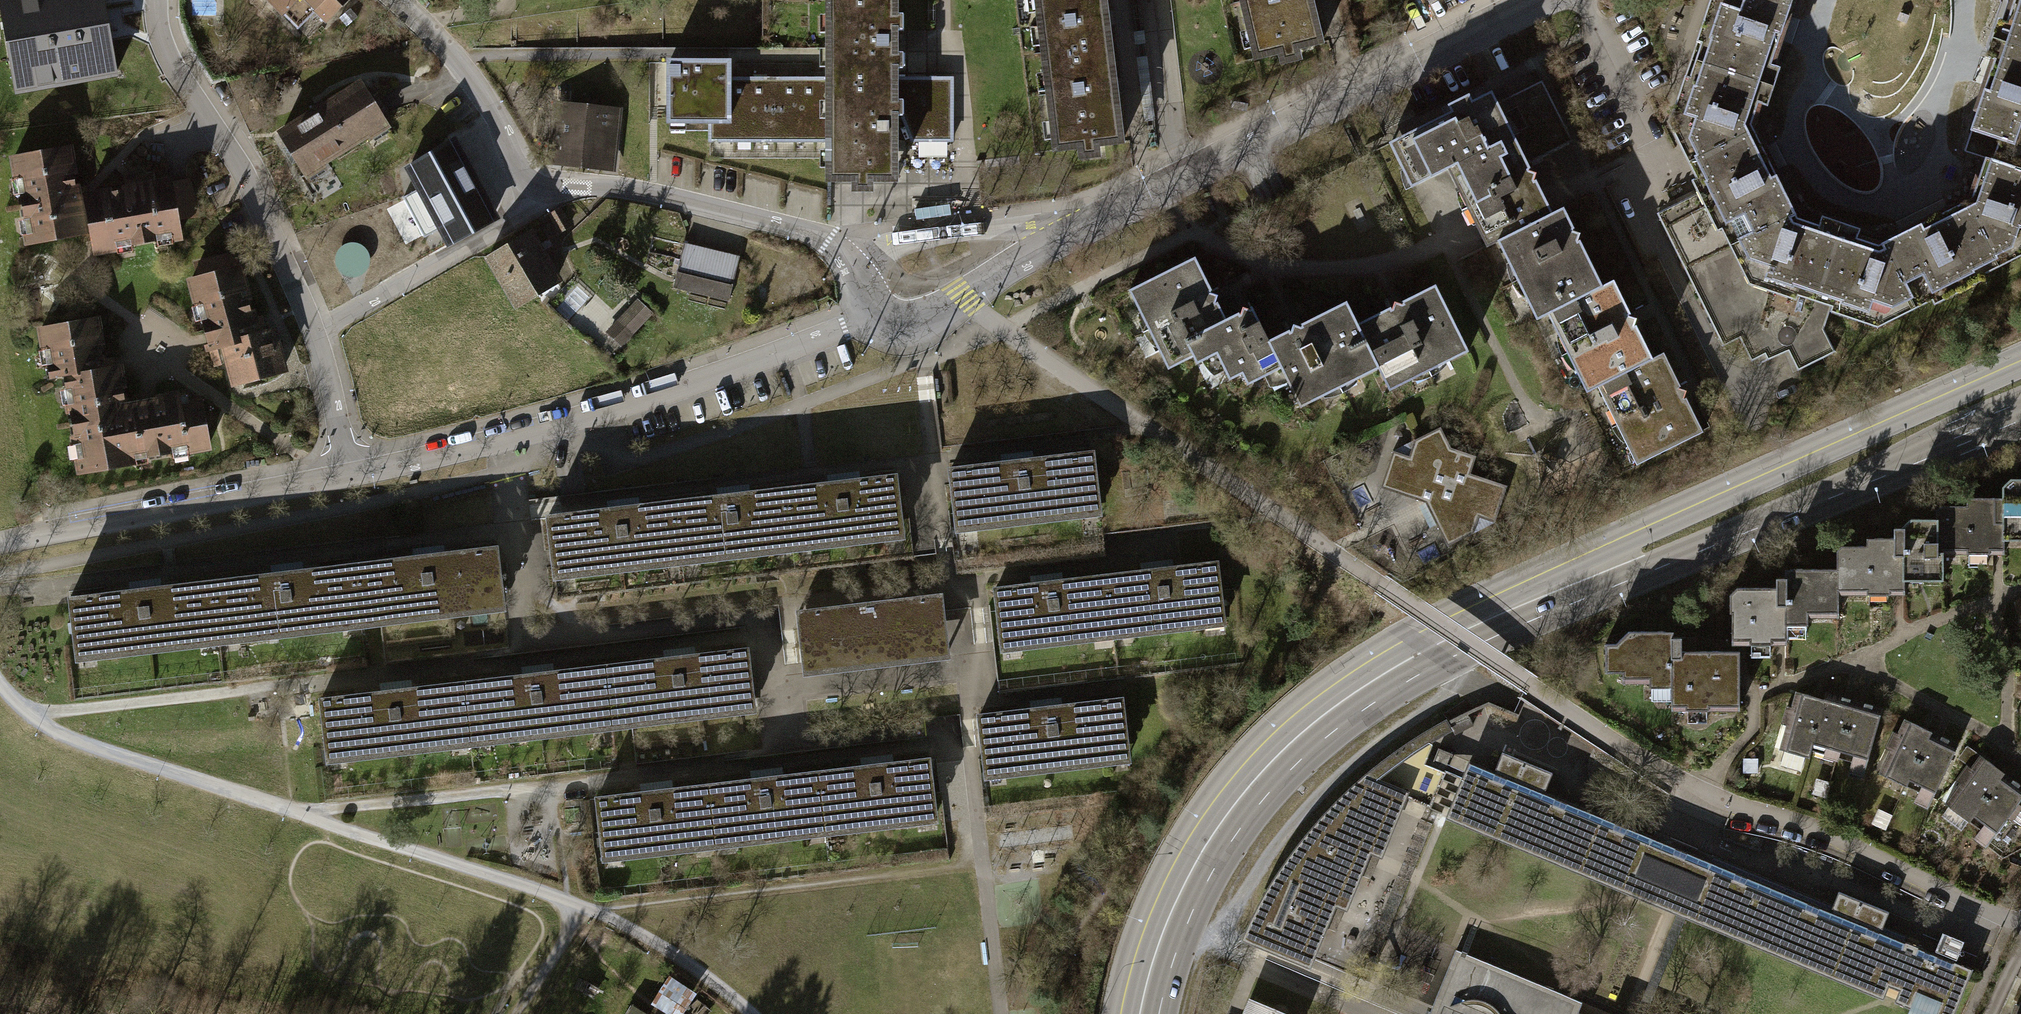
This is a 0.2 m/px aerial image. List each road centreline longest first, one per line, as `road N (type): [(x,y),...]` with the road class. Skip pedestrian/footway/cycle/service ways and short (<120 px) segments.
road 1 (secondary): [(1142,1013),(1162,936),(1235,806),(1301,735),(1359,692),(1442,642),(2020,383)]
road 2 (residential): [(1543,0),(1064,237),(925,324),(870,319)]
road 3 (track): [(0,688),(26,717),(82,744),(582,909)]
road 4 (residential): [(870,319),(671,390),(353,474)]
road 5 (residential): [(314,338),(232,157),(158,32),(157,0)]
road 6 (residential): [(353,474),(0,545)]
road 7 (residential): [(825,242),(621,187),(563,189),(532,204)]
road 8 (residential): [(532,204),(514,225),(314,338)]
road 9 (residential): [(532,204),(485,99),(390,0)]
road 10 (track): [(582,909),(661,948),(748,1013)]
road 11 (residential): [(353,474),(314,338)]
road 12 (track): [(582,909),(513,1013)]

